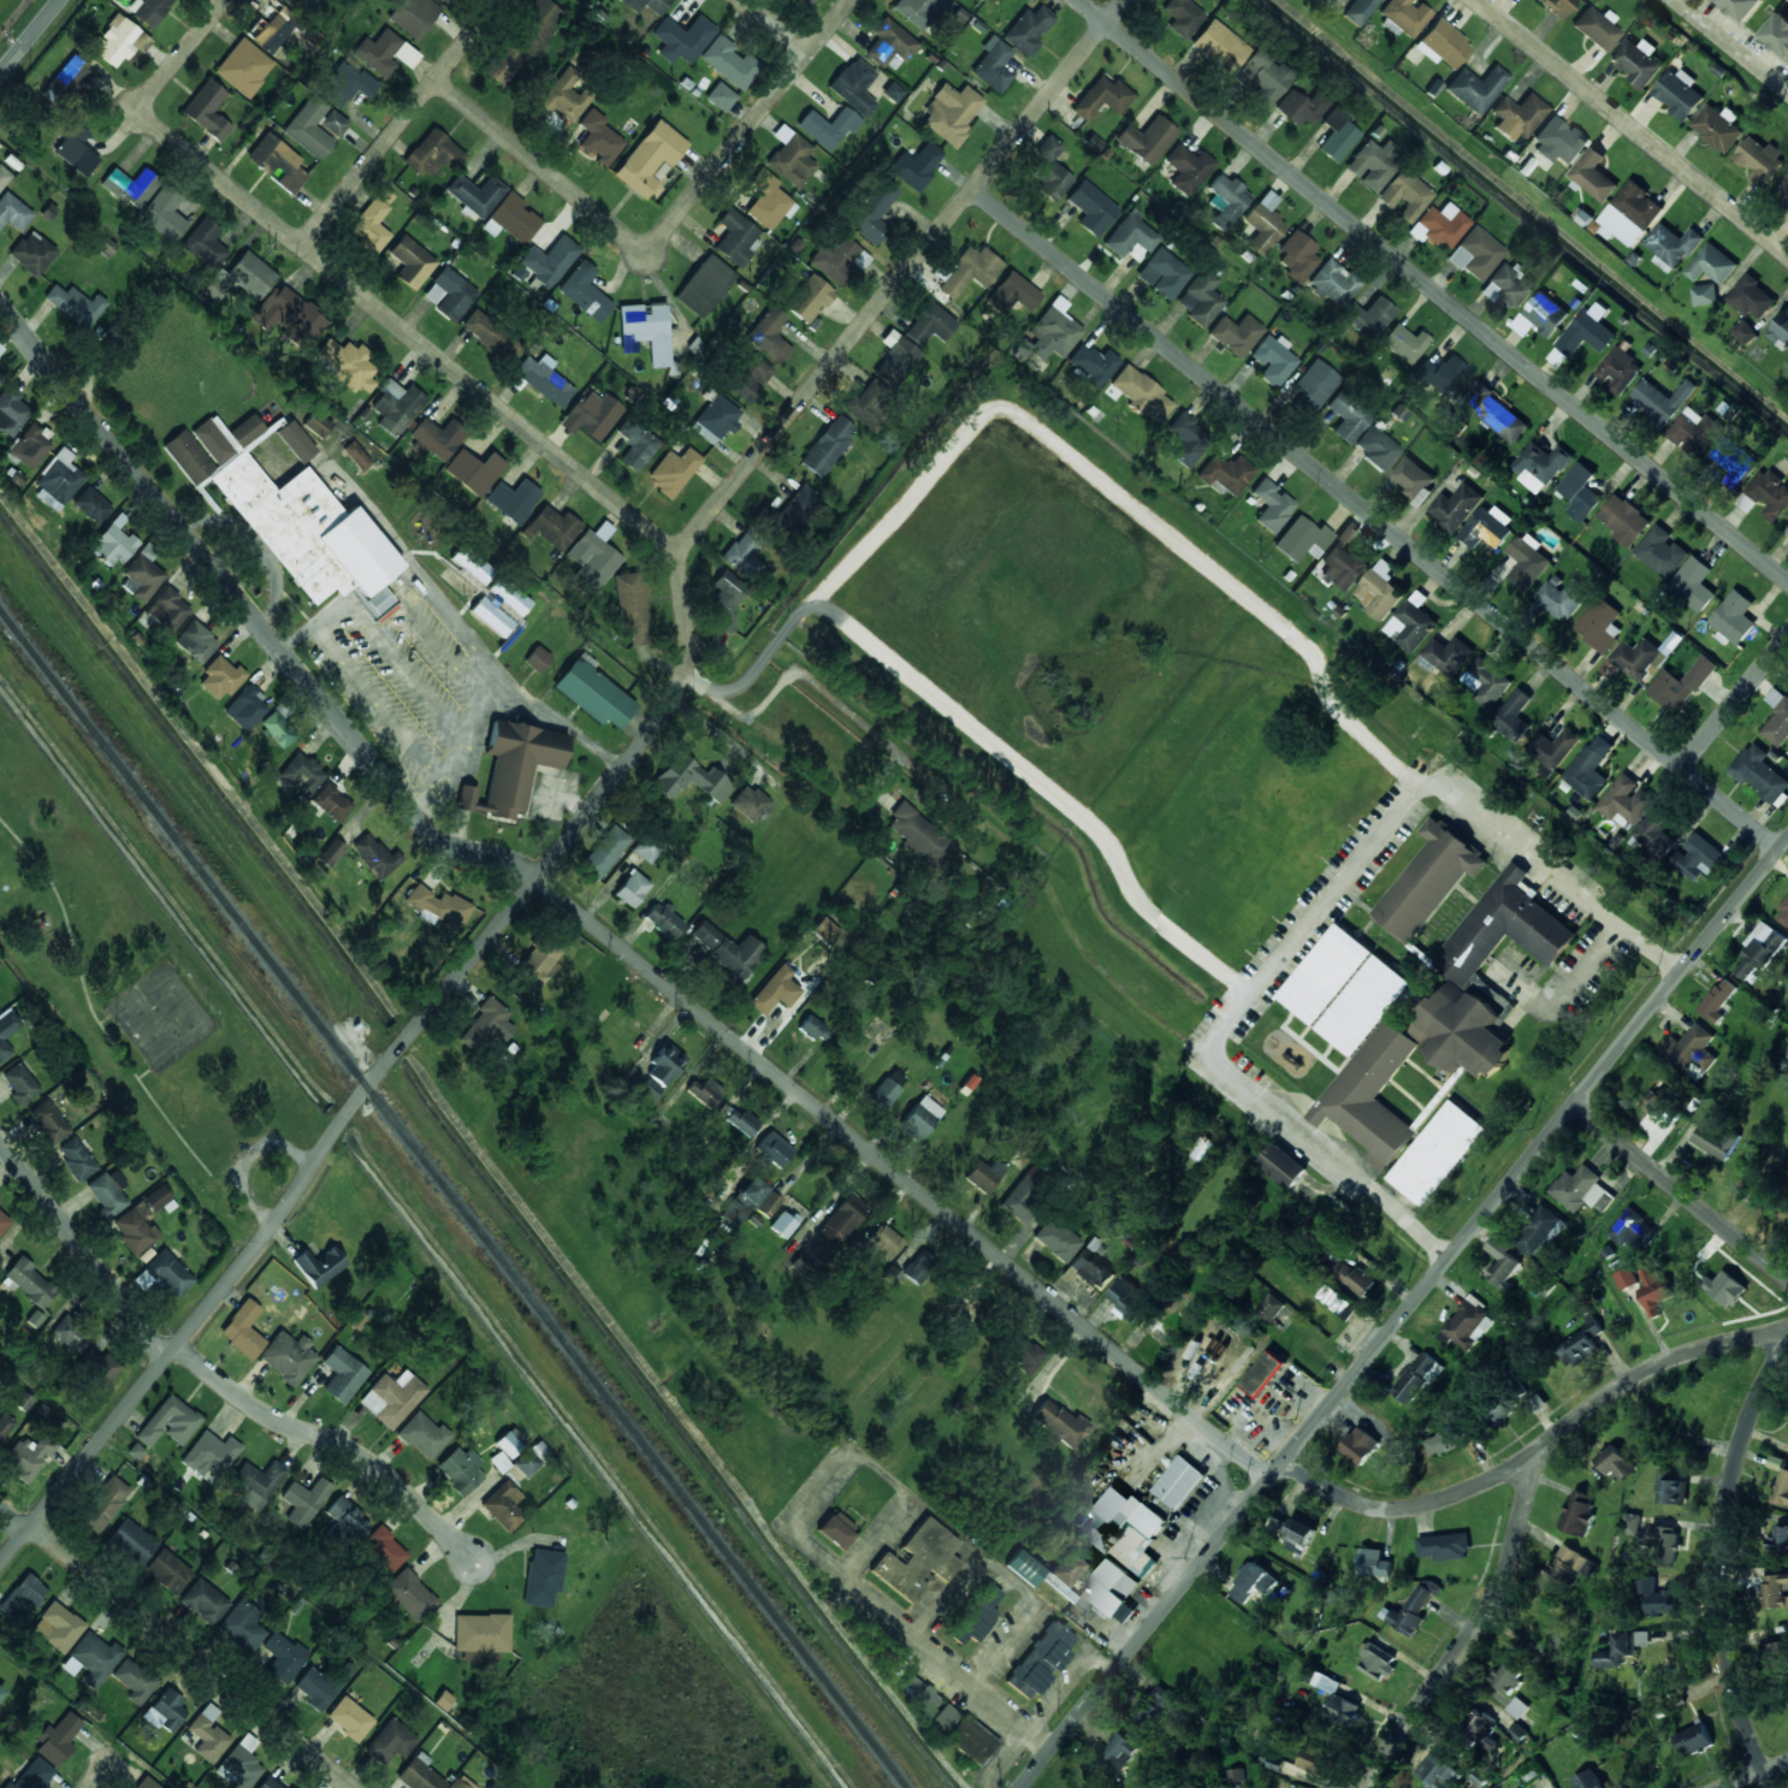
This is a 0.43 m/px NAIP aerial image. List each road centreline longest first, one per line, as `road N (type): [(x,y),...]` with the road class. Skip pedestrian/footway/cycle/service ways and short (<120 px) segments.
road 1 (residential): [(0,1567),(176,1346),(365,1087),(679,693),(691,644),(677,547),(1126,0)]
road 2 (residential): [(1275,1481),(538,878),(425,829),(0,309)]
road 3 (tertiary): [(1026,1787),(1787,847)]
road 4 (residential): [(1784,852),(973,190)]
road 5 (residential): [(1787,580),(1080,0)]
road 6 (residential): [(677,547),(148,114),(156,88),(228,0)]
road 7 (residential): [(475,1562),(371,1463),(267,1416),(176,1346),(114,1287),(0,1141)]
road 8 (residential): [(1787,1332),(1656,1368),(1529,1458),(1433,1503),(1389,1509),(1348,1498),(1290,1462)]
road 9 (residential): [(1447,1268),(1032,908)]
road 10 (residential): [(1778,1787),(1731,1668),(1723,1541),(1758,1402),(1787,1345)]
road 11 (residential): [(353,1787),(0,1503)]
road 12 (residential): [(1787,255),(1473,0)]
road 13 (residential): [(1372,1787),(1497,1599),(1531,1484),(1529,1458)]
road 14 (residential): [(647,254),(853,0)]
road 15 (residential): [(302,247),(502,0)]
road 16 (residential): [(1130,1659),(900,1451)]
road 17 (residential): [(647,254),(437,81)]
road 18 (residential): [(1787,1279),(1577,1107)]
road 19 (residential): [(1682,769),(1787,637)]
road 20 (residential): [(1678,0),(1787,90)]

